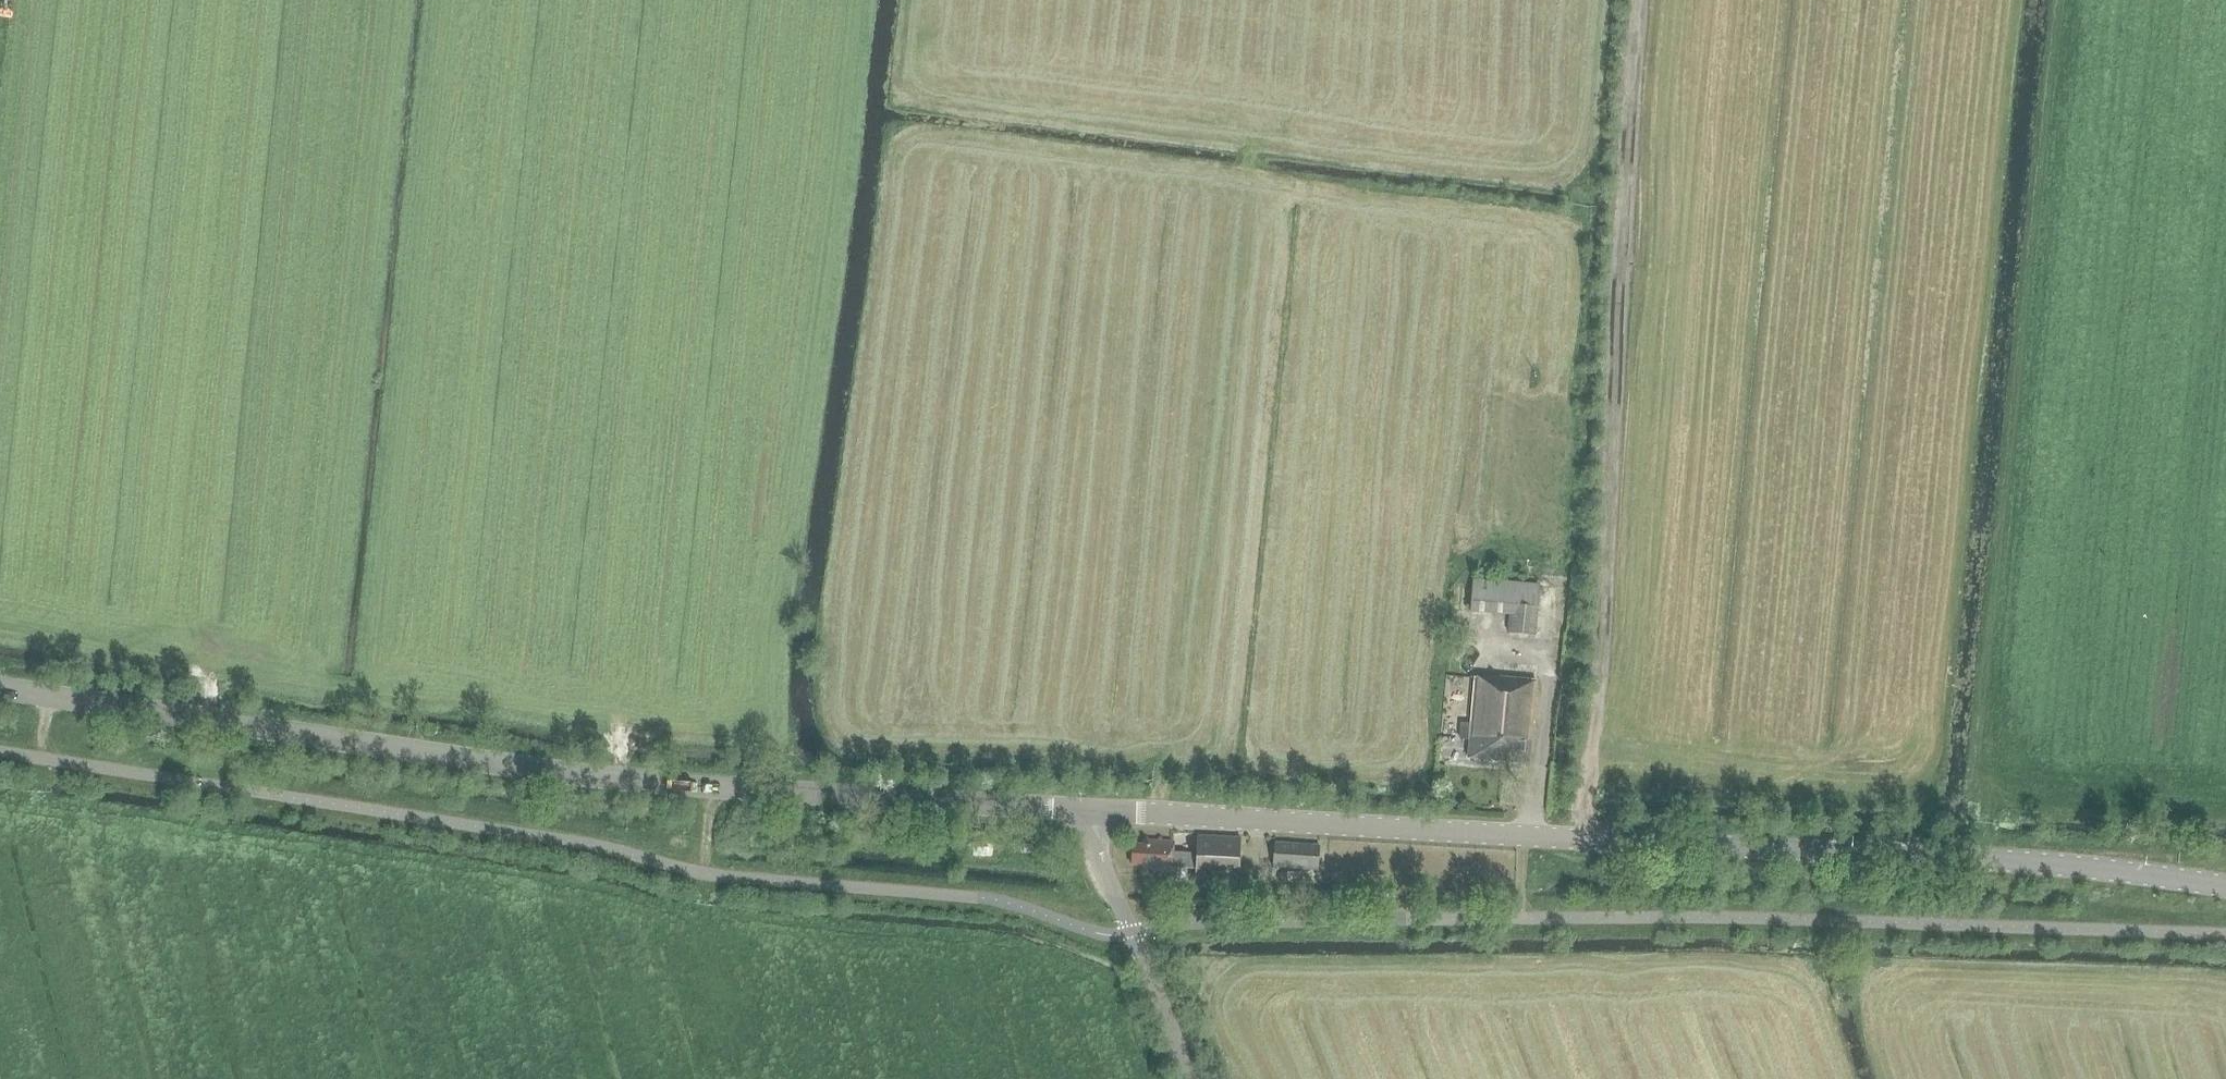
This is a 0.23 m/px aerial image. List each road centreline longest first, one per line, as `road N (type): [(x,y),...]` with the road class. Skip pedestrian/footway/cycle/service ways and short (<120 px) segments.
road 1 (tertiary): [(2225,885),(1996,859),(1088,810)]
road 2 (tertiary): [(1088,810),(592,780),(0,700)]
road 3 (unclassified): [(1190,1078),(1088,810)]

